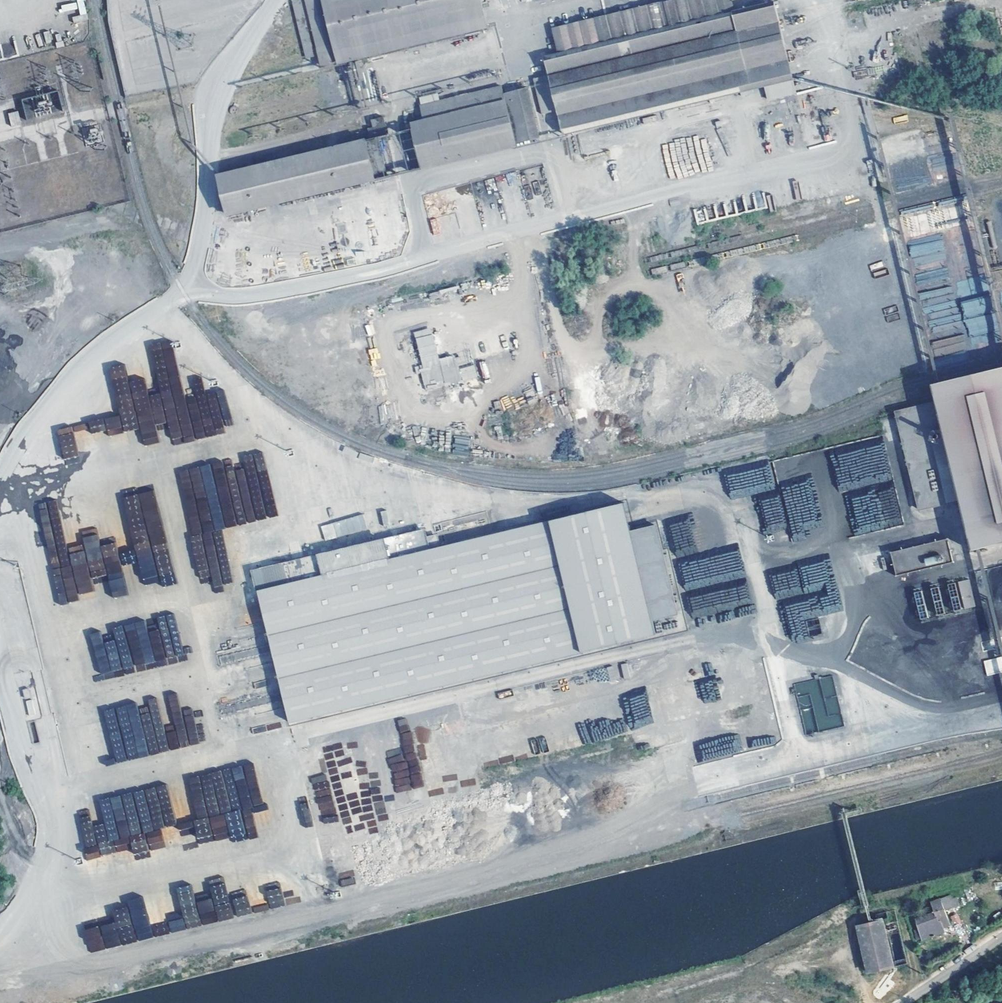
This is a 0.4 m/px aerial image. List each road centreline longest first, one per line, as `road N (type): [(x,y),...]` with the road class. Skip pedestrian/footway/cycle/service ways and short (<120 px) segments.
road 1 (track): [(516,232),(531,366),(470,414),(415,412),(385,329),(417,318),(486,315)]
road 2 (track): [(836,39),(1000,0)]

